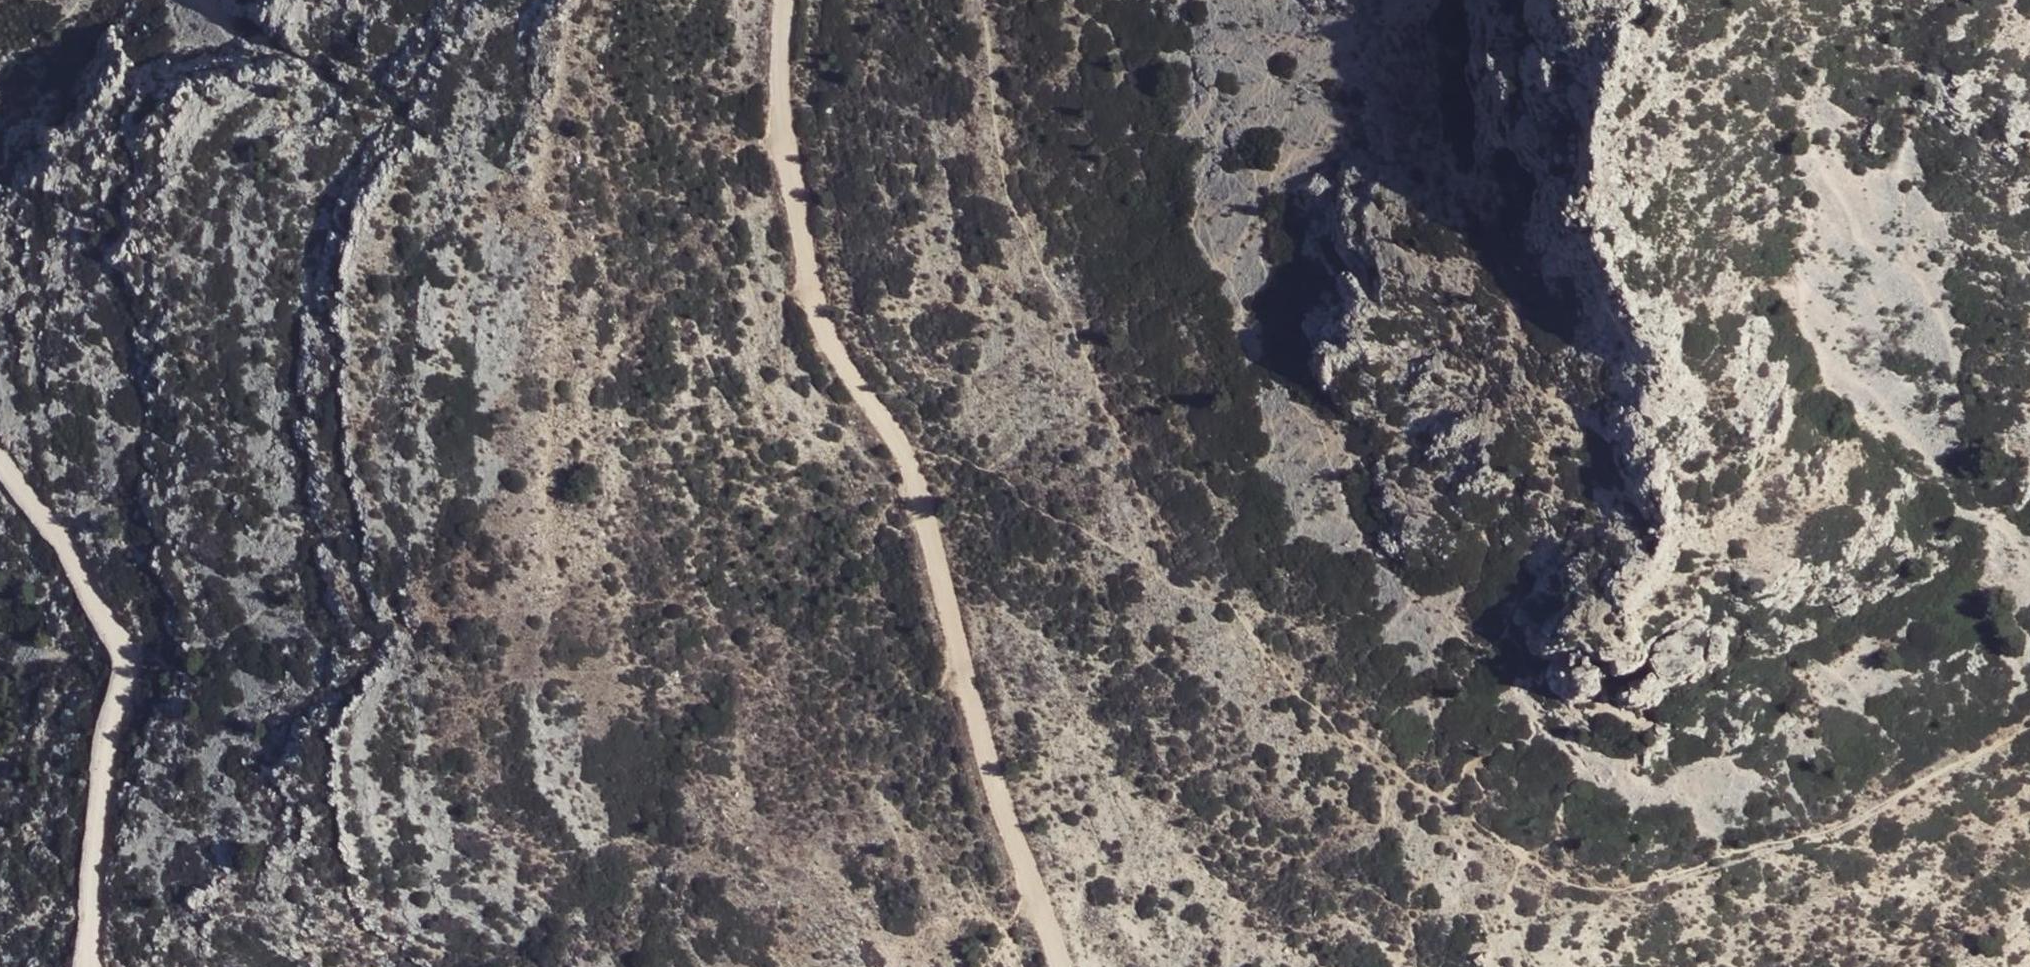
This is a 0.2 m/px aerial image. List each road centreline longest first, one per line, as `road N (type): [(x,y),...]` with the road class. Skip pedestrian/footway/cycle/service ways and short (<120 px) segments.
road 1 (track): [(781,0),(781,136),(819,319),(911,470),(986,754),(1062,966)]
road 2 (track): [(90,966),(86,933),(124,661),(68,556),(0,465)]

